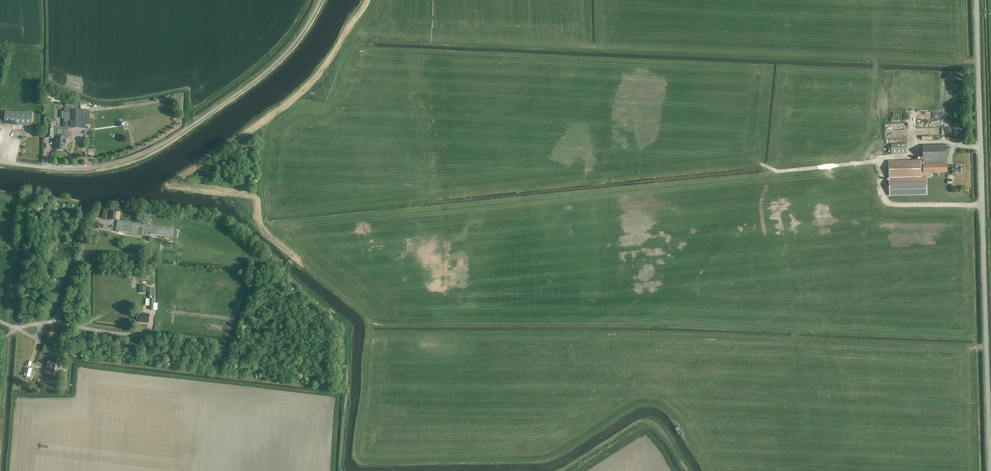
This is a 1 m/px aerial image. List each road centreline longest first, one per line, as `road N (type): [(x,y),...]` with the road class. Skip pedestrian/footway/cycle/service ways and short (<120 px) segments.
road 1 (unclassified): [(990,470),(977,0)]
road 2 (unclassified): [(95,167),(157,147),(242,90),(292,46),(320,0)]

